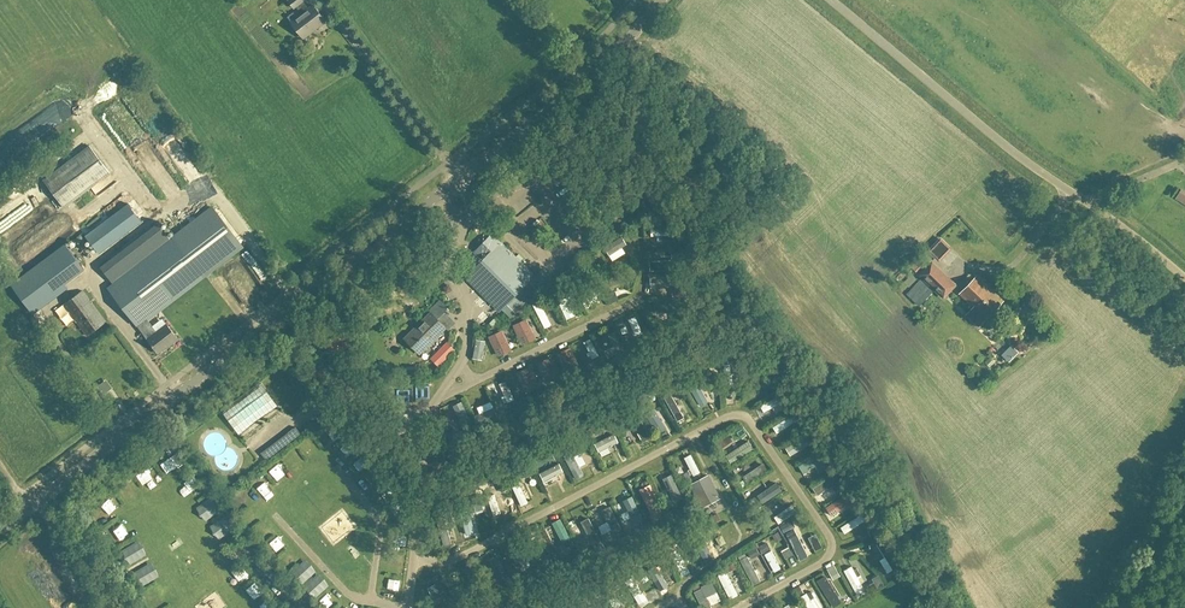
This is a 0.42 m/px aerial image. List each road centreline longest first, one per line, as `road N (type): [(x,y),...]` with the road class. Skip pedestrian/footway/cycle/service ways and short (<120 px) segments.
road 1 (tertiary): [(0,536),(561,101),(661,0)]
road 2 (unclassified): [(831,0),(962,110),(1184,278)]

